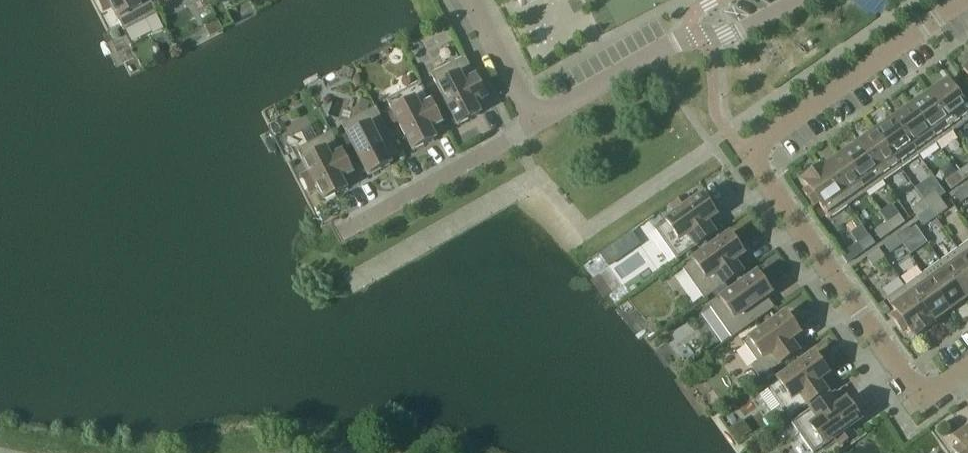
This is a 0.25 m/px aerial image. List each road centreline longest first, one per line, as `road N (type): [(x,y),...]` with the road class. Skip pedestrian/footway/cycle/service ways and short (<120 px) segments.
road 1 (residential): [(964,0),(742,158),(910,394),(927,397),(967,368)]
road 2 (residential): [(534,124),(678,42),(730,39),(803,0)]
road 3 (residential): [(345,232),(534,124)]
road 4 (residential): [(471,0),(534,124)]

